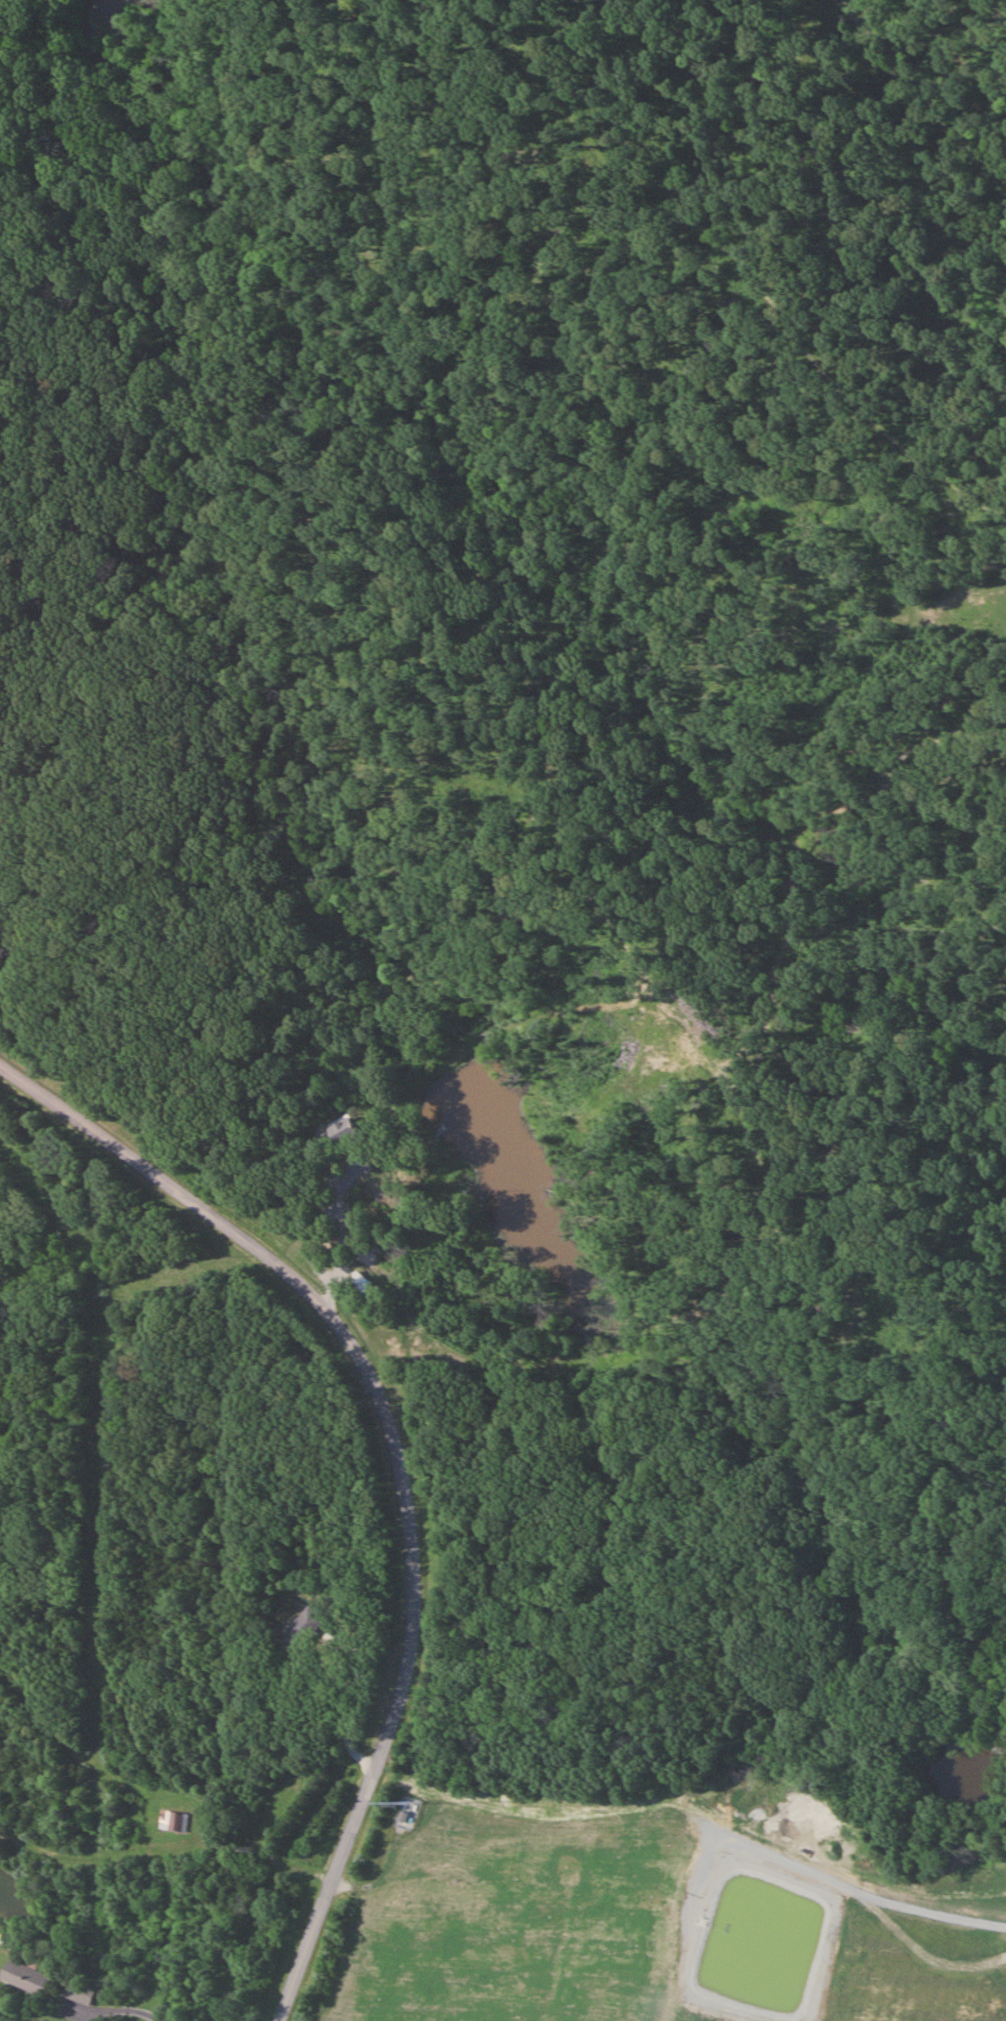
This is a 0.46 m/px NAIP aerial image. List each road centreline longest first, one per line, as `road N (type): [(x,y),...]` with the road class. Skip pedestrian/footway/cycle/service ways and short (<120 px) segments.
road 1 (tertiary): [(280,2020),(415,1654),(417,1559),(405,1478),(380,1395),(319,1299),(0,1070)]

